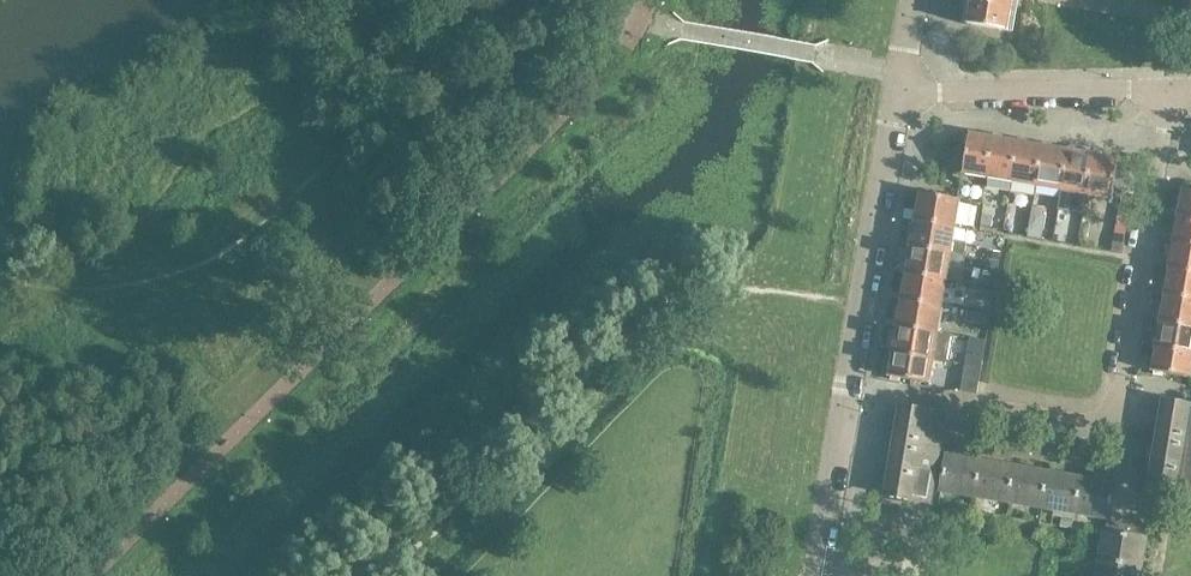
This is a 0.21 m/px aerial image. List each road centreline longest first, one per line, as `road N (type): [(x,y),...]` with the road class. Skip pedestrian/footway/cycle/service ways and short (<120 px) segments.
road 1 (unclassified): [(825,575),(904,72)]
road 2 (residential): [(1001,401),(1101,417),(1125,388),(1167,136),(1167,93)]
road 3 (residential): [(1167,93),(967,95),(904,72)]

